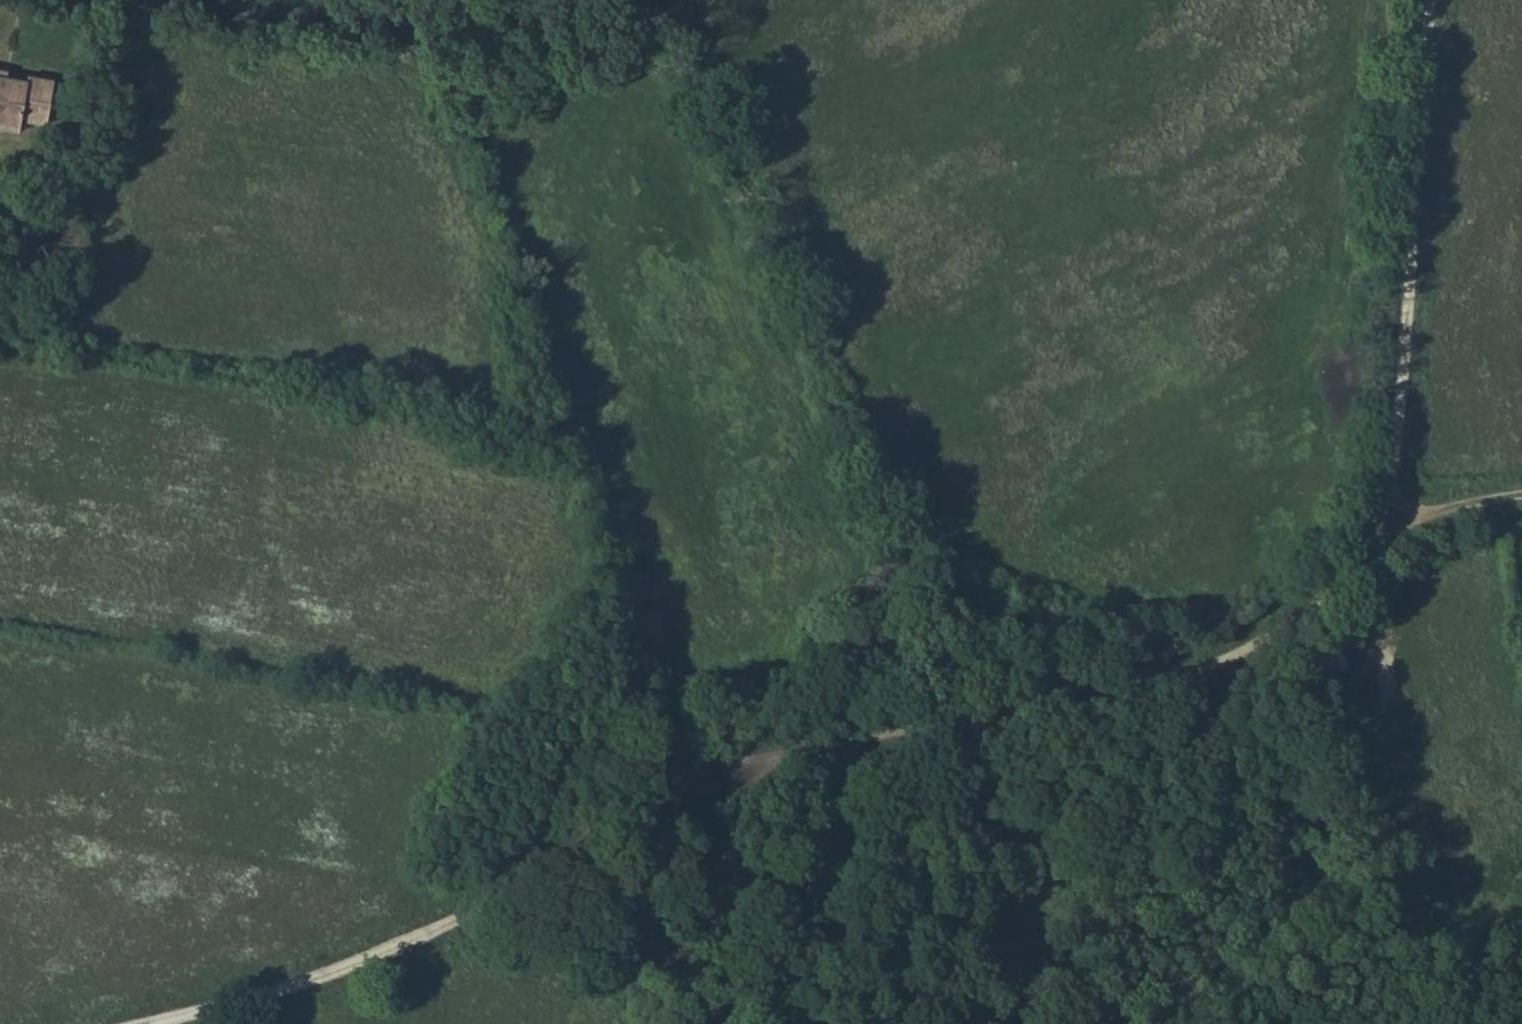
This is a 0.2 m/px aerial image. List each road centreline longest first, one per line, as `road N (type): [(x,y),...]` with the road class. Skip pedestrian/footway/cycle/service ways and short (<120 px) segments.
road 1 (track): [(1423,0),(1398,515),(1293,620),(1188,676),(1122,699),(932,742),(797,753),(640,800),(467,912),(352,961),(129,1023)]
road 2 (unclassified): [(191,0),(427,21),(542,0)]
road 3 (track): [(734,1023),(744,864),(738,767)]
road 4 (track): [(1521,505),(1398,515)]

